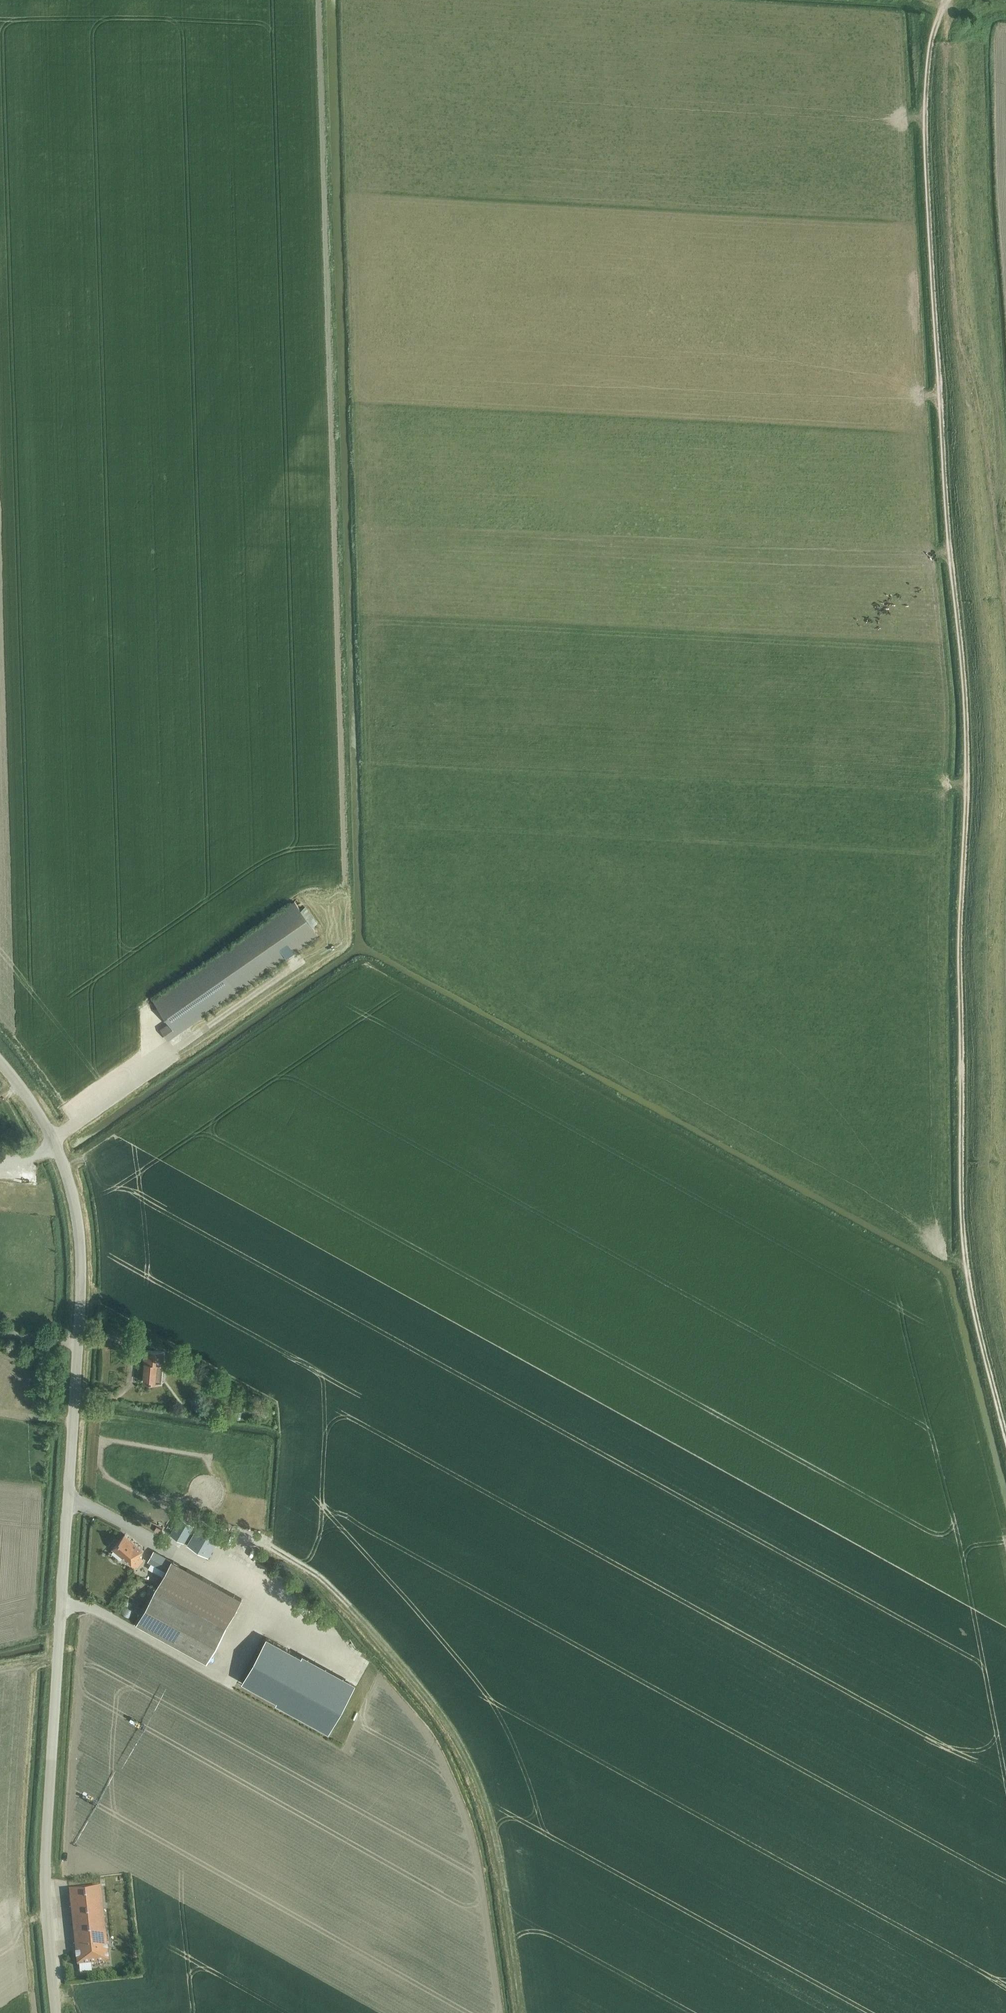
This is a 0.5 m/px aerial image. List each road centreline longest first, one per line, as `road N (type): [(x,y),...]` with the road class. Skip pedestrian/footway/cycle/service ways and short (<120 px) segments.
road 1 (track): [(946,0),(922,88),(921,135),(961,734),(951,1260),(1005,1459)]
road 2 (unclassified): [(56,2012),(47,1852),(79,1342),(75,1223),(72,1180),(55,1137),(0,1060)]
road 3 (track): [(522,2012),(491,1827),(466,1749),(325,1581),(271,1547)]

